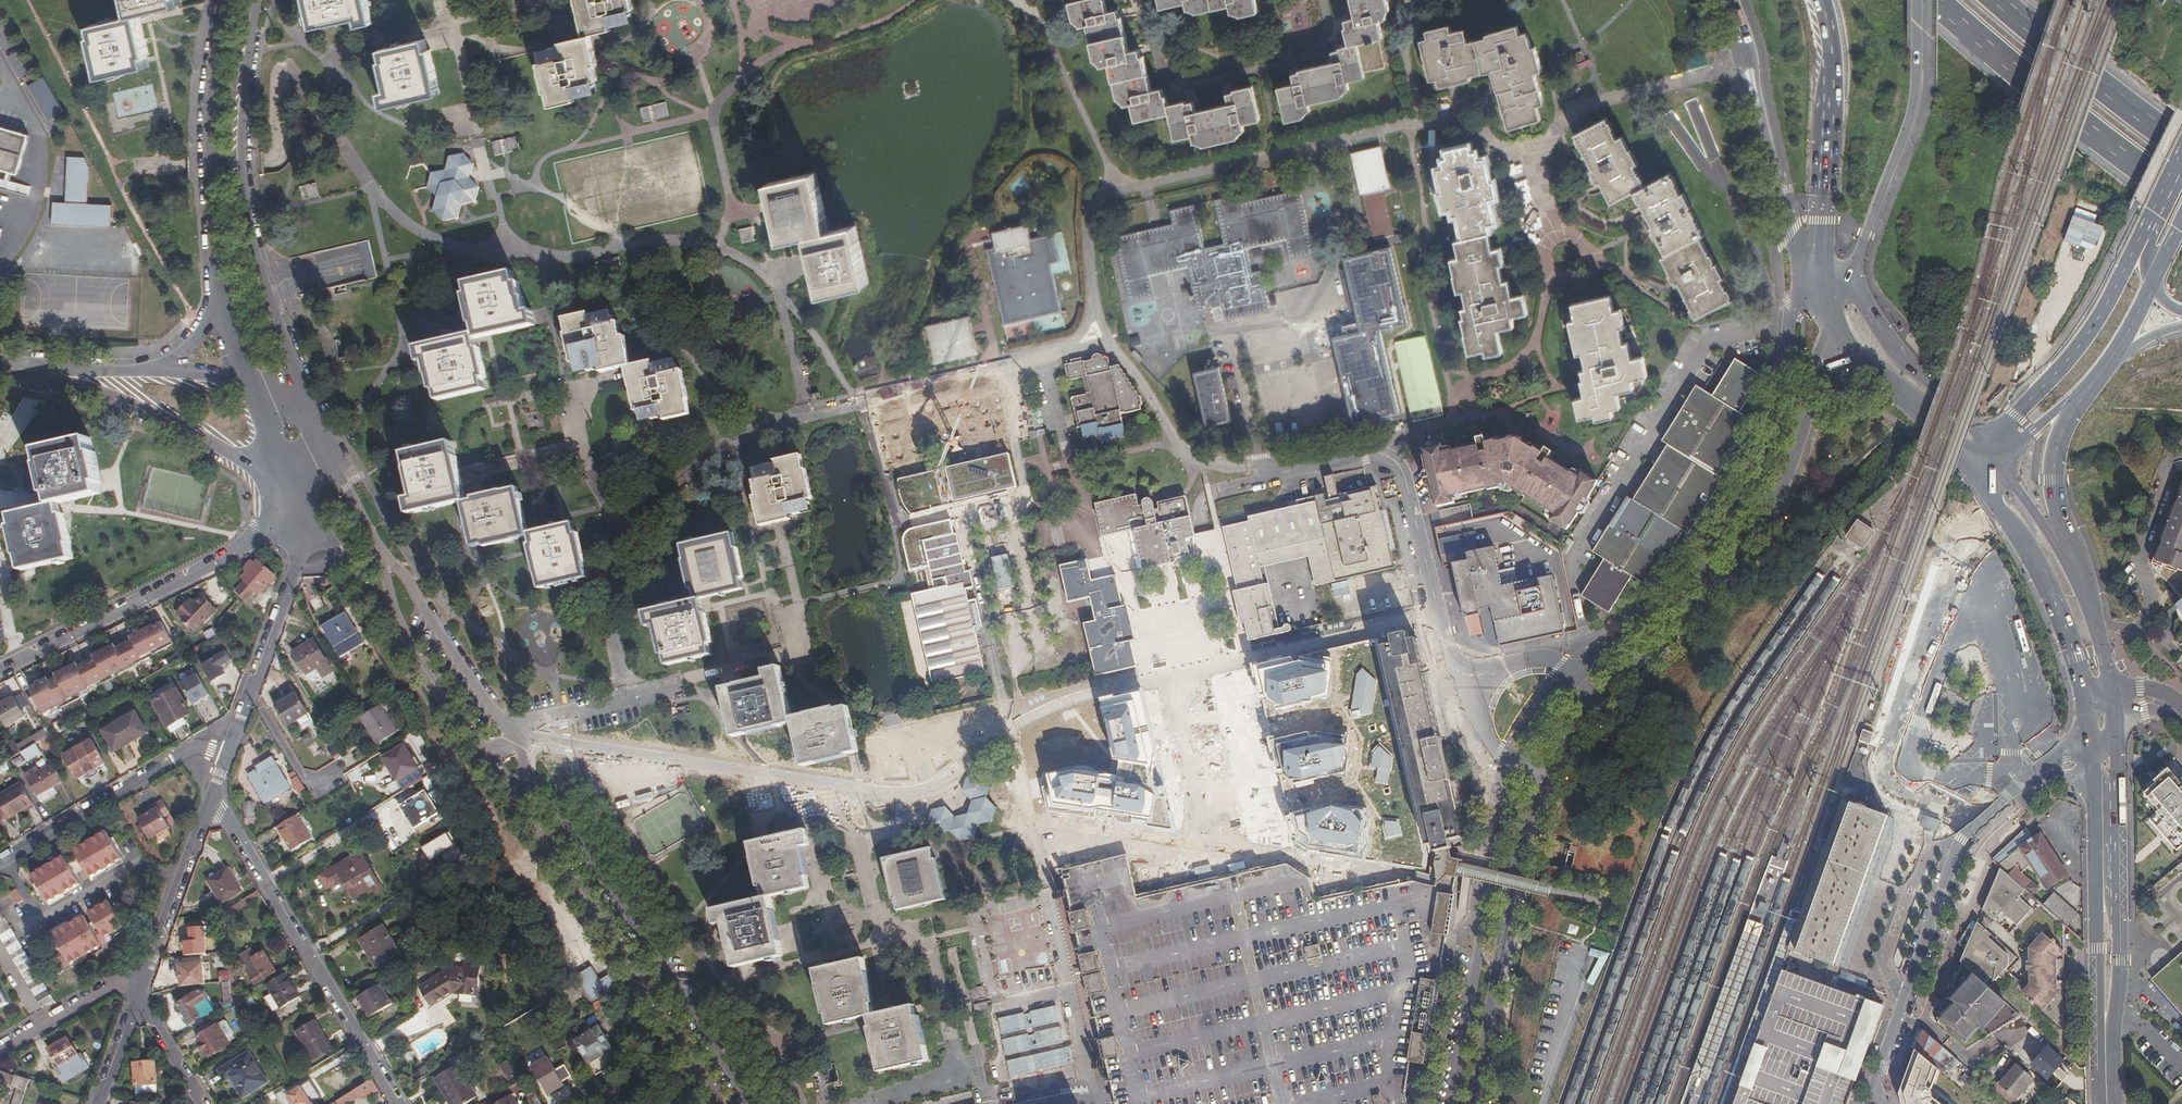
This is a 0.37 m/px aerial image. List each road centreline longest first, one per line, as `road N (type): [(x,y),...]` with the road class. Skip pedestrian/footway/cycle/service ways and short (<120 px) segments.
road 1 (residential): [(1438,615),(1070,700),(1013,727),(922,791),(513,737)]
road 2 (unknown): [(941,784),(1489,886)]
road 3 (tertiary): [(1817,277),(1793,306),(1778,418),(1732,525),(1665,608),(1577,679)]
road 4 (tertiary): [(1596,706),(1746,551),(1785,475),(1834,324)]
road 5 (residential): [(755,1103),(513,737)]
road 6 (tertiary): [(487,758),(719,1103)]
road 7 (unclassified): [(297,407),(243,179),(240,103),(257,0)]
road 8 (unknown): [(1013,727),(1098,1096)]
road 9 (residential): [(1438,615),(1404,481),(1389,459),(1367,455),(1214,491),(1194,516)]
road 10 (tertiary): [(274,468),(272,523),(258,539),(0,668)]
road 11 (residential): [(2023,781),(1961,839),(1871,1100)]
road 12 (residential): [(210,798),(397,1103)]
road 13 (secondary): [(2115,1103),(2117,749)]
road 14 (secondary): [(2093,757),(2100,1103)]
road 15 (tertiary): [(1518,768),(1489,886),(1454,1103)]
road 16 (tertiary): [(1474,1103),(1508,897),(1551,776)]
road 17 (trunk): [(1935,0),(2181,188)]
road 18 (unclassified): [(228,0),(208,147),(227,300)]
road 19 (unclassified): [(1847,286),(1916,94),(1919,0)]
road 20 (tertiary): [(1731,0),(1793,234),(1817,277)]
road 21 (unclassified): [(228,751),(296,569),(291,473)]
road 22 (trunk): [(1822,0),(1833,41),(1817,277)]
road 23 (secondary): [(2147,227),(2073,354),(1980,443)]
road 24 (secondary): [(1972,468),(2040,578),(2085,704)]
road 25 (residential): [(0,862),(191,750),(228,751)]
road 26 (residential): [(513,737),(374,528)]
road 27 (trunk): [(2181,146),(1997,0)]
road 28 (residential): [(76,373),(251,458),(263,456)]
road 29 (residential): [(138,991),(210,798)]
road 30 (tertiary): [(1980,443),(1847,286)]
road 31 (secondary): [(1834,324),(1863,364),(1972,468)]
road 32 (tertiary): [(306,471),(315,510),(404,641)]
road 33 (secondary): [(2073,561),(2054,479),(2069,401)]
road 34 (residential): [(138,991),(114,985),(0,1051)]
road 35 (secondary): [(2114,700),(2073,561)]
road 36 (tertiary): [(404,641),(487,758)]
road 37 (residential): [(1577,679),(1543,659),(1476,669),(1445,654)]
road 38 (residential): [(1445,654),(1454,689),(1497,754),(1518,768)]
road 39 (residential): [(138,991),(206,1103)]
road 40 (tertiary): [(2073,561),(2000,462)]
road 41 (secondary): [(2069,401),(2122,344),(2140,305)]
road 42 (residential): [(97,1103),(138,991)]

